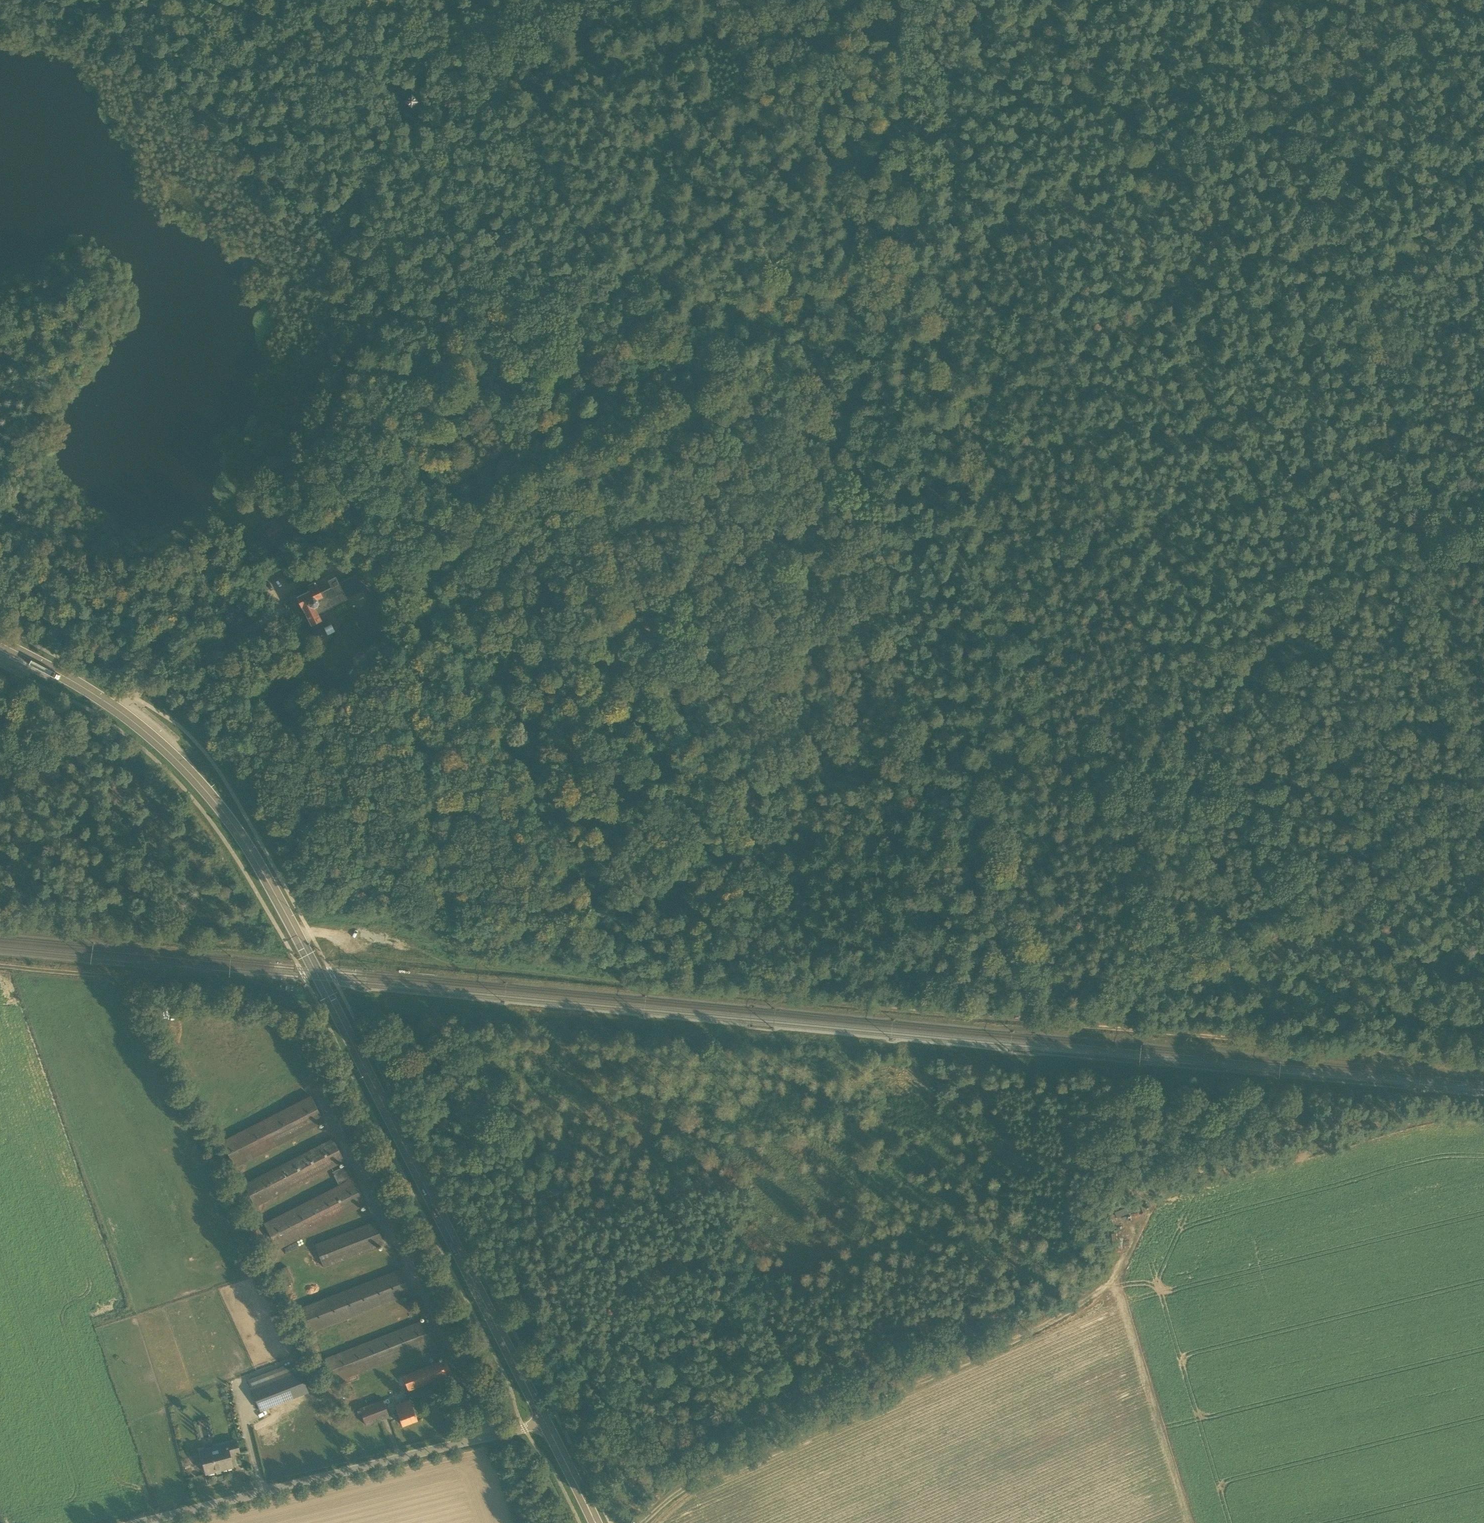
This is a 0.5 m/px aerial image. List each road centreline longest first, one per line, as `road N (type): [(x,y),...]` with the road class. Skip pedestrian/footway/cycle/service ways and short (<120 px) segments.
road 1 (track): [(327,965),(1233,1039)]
road 2 (primary): [(546,1423),(254,856),(199,783),(111,704)]
road 3 (track): [(1116,1254),(1102,1286),(1051,1321),(718,1465),(642,1522)]
road 4 (track): [(1136,691),(1008,229)]
road 5 (unclassified): [(133,1522),(546,1423)]
road 6 (track): [(1136,691),(995,758),(1028,1022)]
road 7 (track): [(1008,229),(916,277),(884,128),(878,0)]
road 8 (track): [(1483,527),(1136,691)]
road 9 (track): [(0,966),(183,982),(320,1007)]
road 10 (track): [(1213,968),(1483,861)]
road 11 (track): [(1213,968),(1136,691)]
road 12 (track): [(1233,1039),(1483,1060)]
road 13 (unclassified): [(74,681),(156,615),(249,567)]
road 14 (unclassified): [(111,704),(282,620)]

